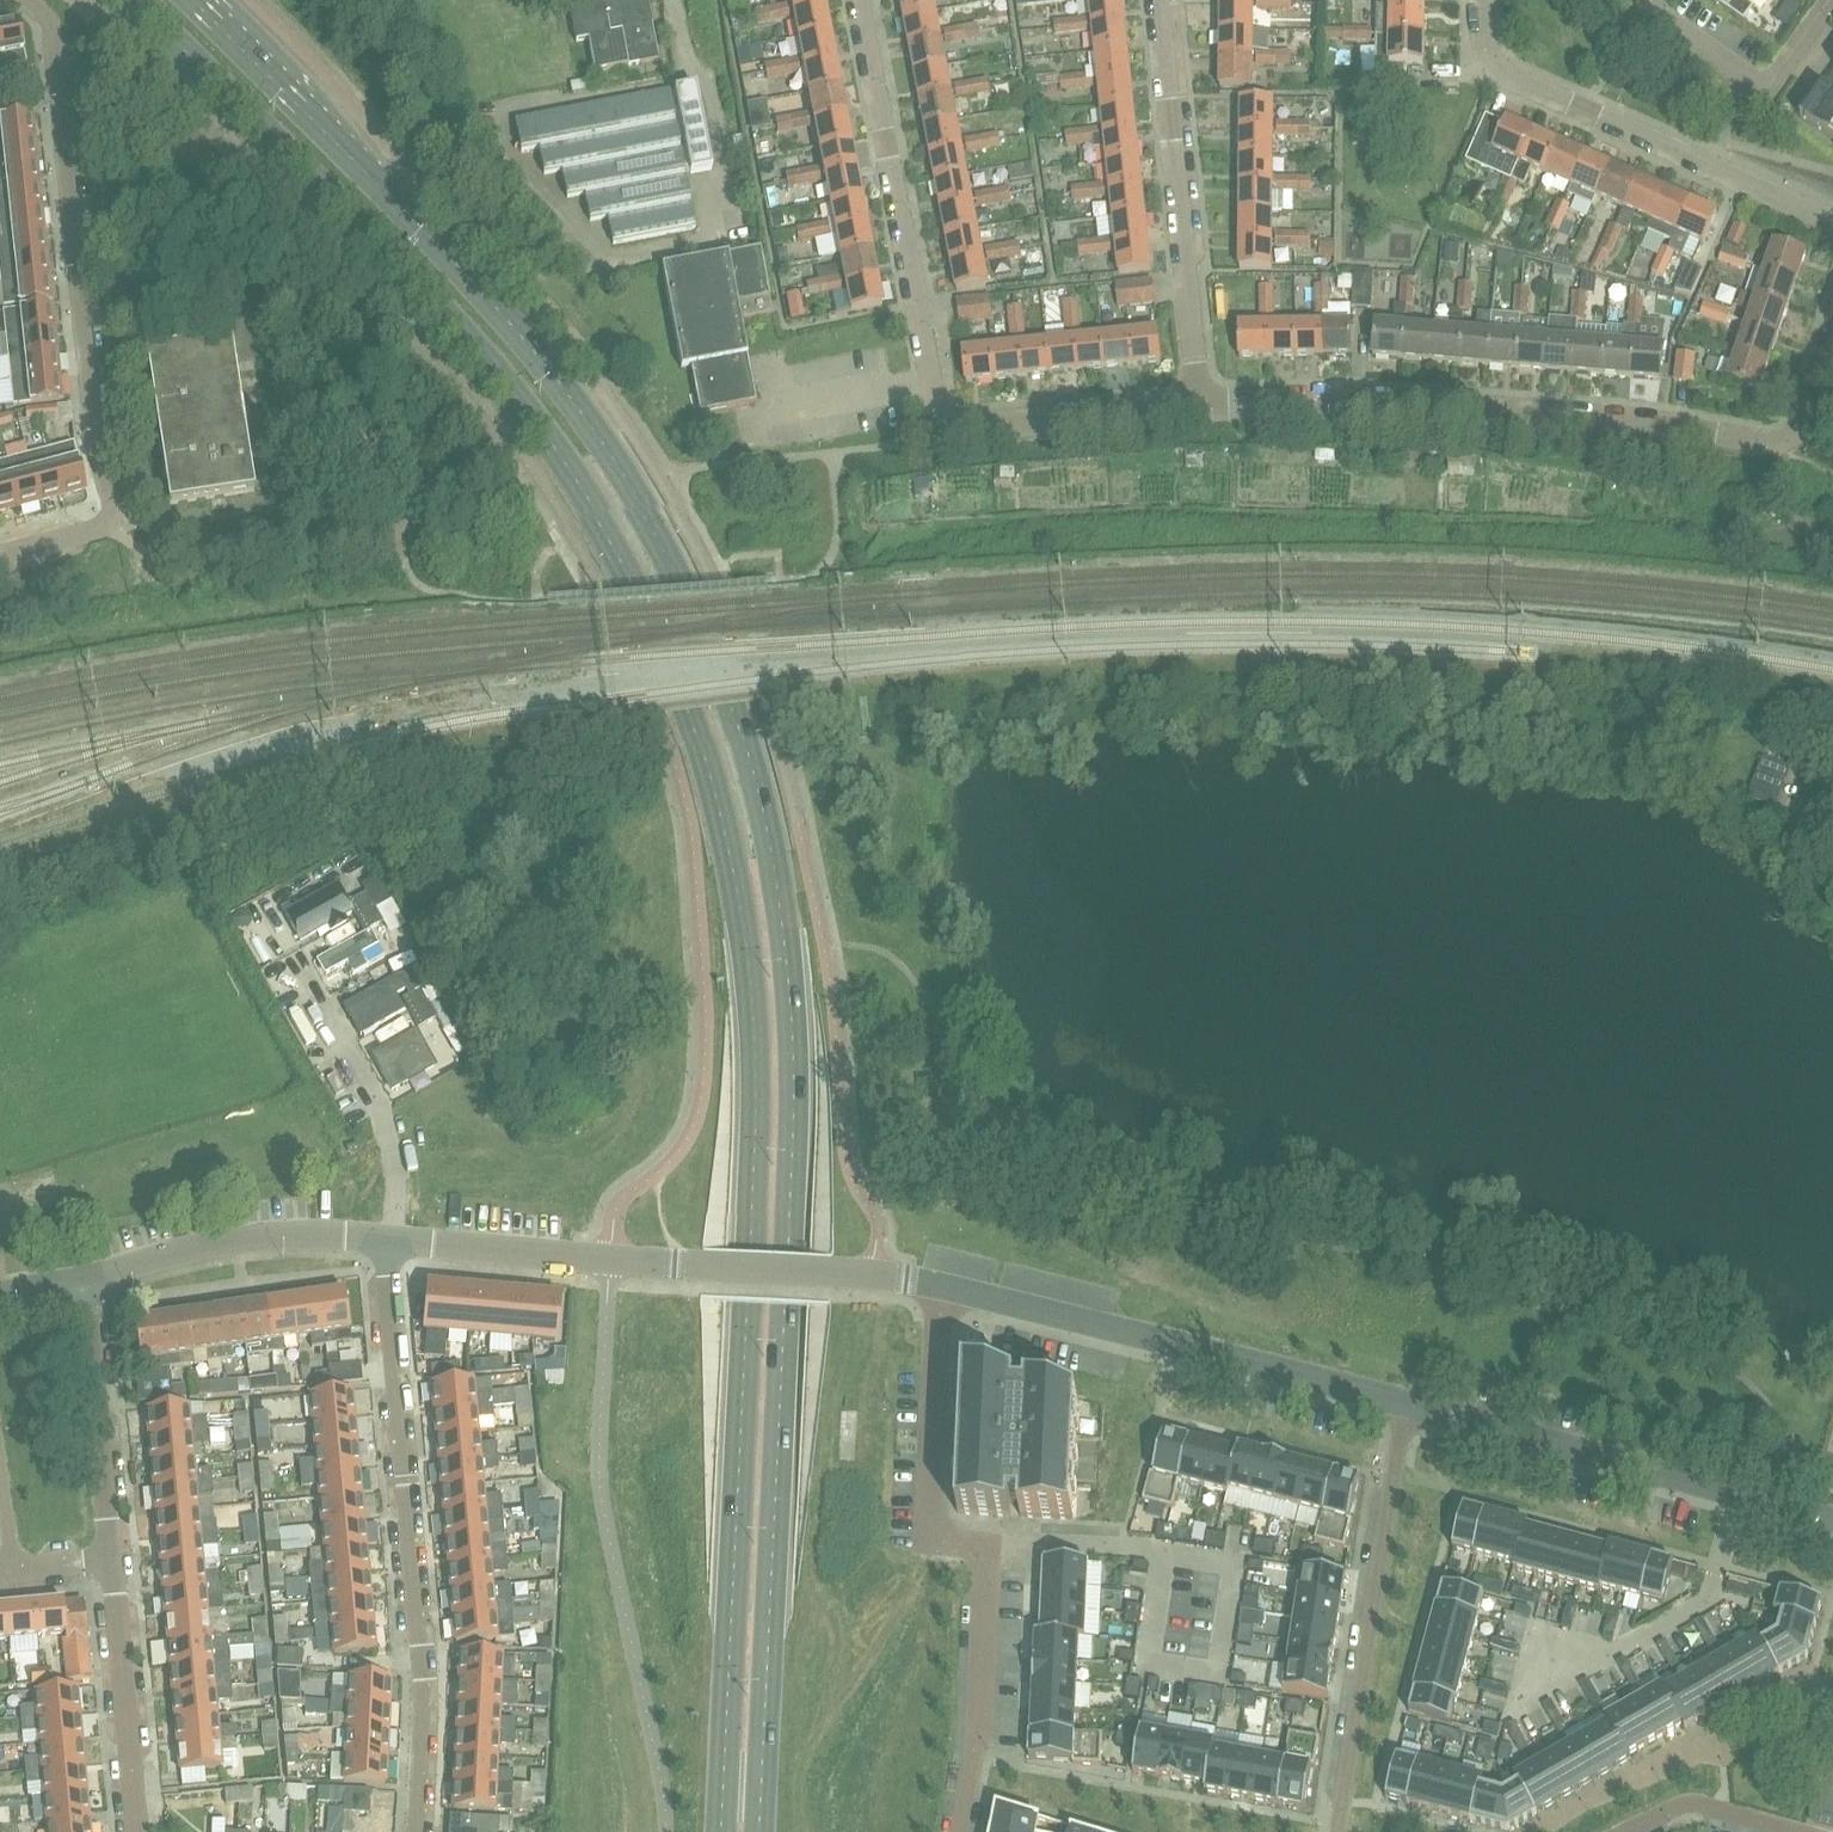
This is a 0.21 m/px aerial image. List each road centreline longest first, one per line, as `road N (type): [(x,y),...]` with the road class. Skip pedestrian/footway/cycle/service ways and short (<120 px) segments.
road 1 (primary): [(126,0),(382,254),(527,417),(623,570),(697,734),(748,951),(756,1075),(720,1831)]
road 2 (primary): [(757,1831),(791,1144),(788,994),(772,847),(737,718),(677,544),(599,416),(404,187),(214,0)]
road 3 (residential): [(1196,404),(1351,399),(1635,422),(1770,445),(1797,429),(1832,326)]
road 4 (residential): [(0,551),(110,524),(112,505),(91,415),(51,21),(30,0)]
road 5 (residential): [(960,1831),(975,1755),(984,1540),(925,1537),(942,1283)]
road 6 (residential): [(419,1831),(419,1680),(387,1238)]
road 7 (unclassified): [(942,1283),(1404,1403)]
road 8 (unclassified): [(835,1273),(387,1238)]
road 9 (unclassified): [(1404,1403),(1832,1520)]
road 10 (residential): [(945,433),(869,0)]
road 11 (residential): [(1832,222),(1509,77),(1483,39),(1480,0)]
road 12 (residential): [(1404,1403),(1337,1831)]
road 13 (residential): [(1196,404),(1160,0)]
road 14 (unclassified): [(387,1238),(273,1237),(78,1277)]
road 15 (residential): [(113,1557),(78,1277)]
road 16 (residential): [(137,1831),(113,1557)]
road 17 (residential): [(1825,0),(1762,87),(1644,0)]
road 18 (residential): [(945,433),(1196,404)]
road 19 (residential): [(1625,1831),(1692,1799),(1808,1831)]

